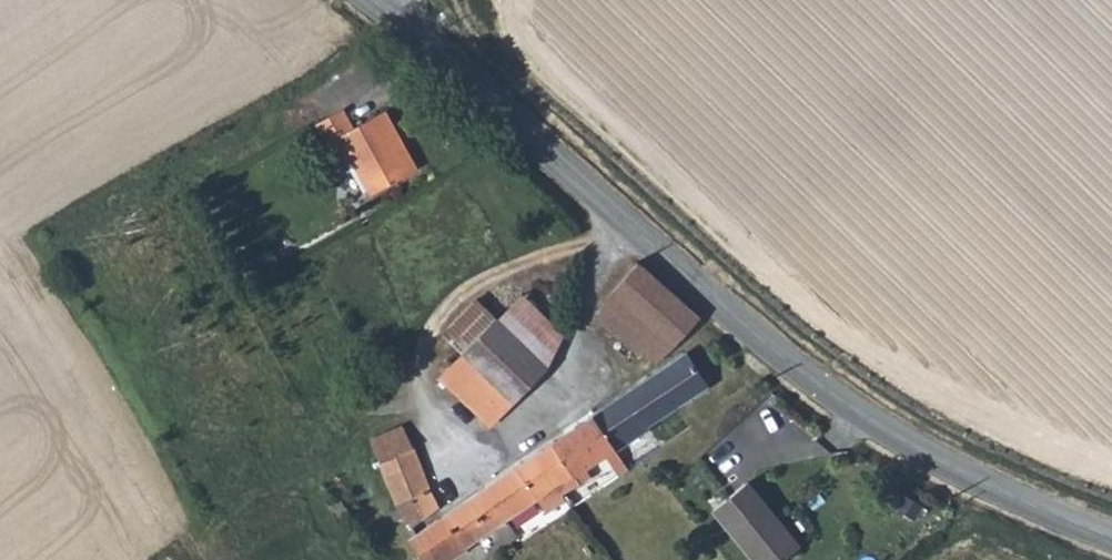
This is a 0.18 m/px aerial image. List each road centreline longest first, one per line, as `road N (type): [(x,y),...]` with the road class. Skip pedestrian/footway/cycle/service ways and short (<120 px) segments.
road 1 (tertiary): [(392,0),(773,351),(897,439),(1111,538)]

